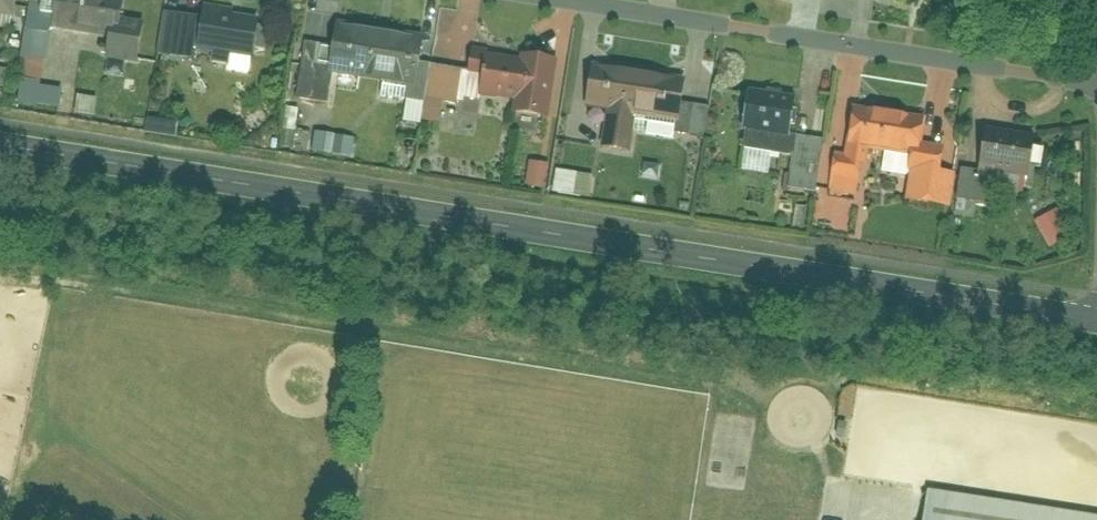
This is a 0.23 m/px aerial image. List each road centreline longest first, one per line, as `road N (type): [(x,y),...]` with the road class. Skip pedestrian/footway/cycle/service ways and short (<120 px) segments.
road 1 (tertiary): [(0,145),(1096,322)]
road 2 (residential): [(587,0),(1096,83)]

